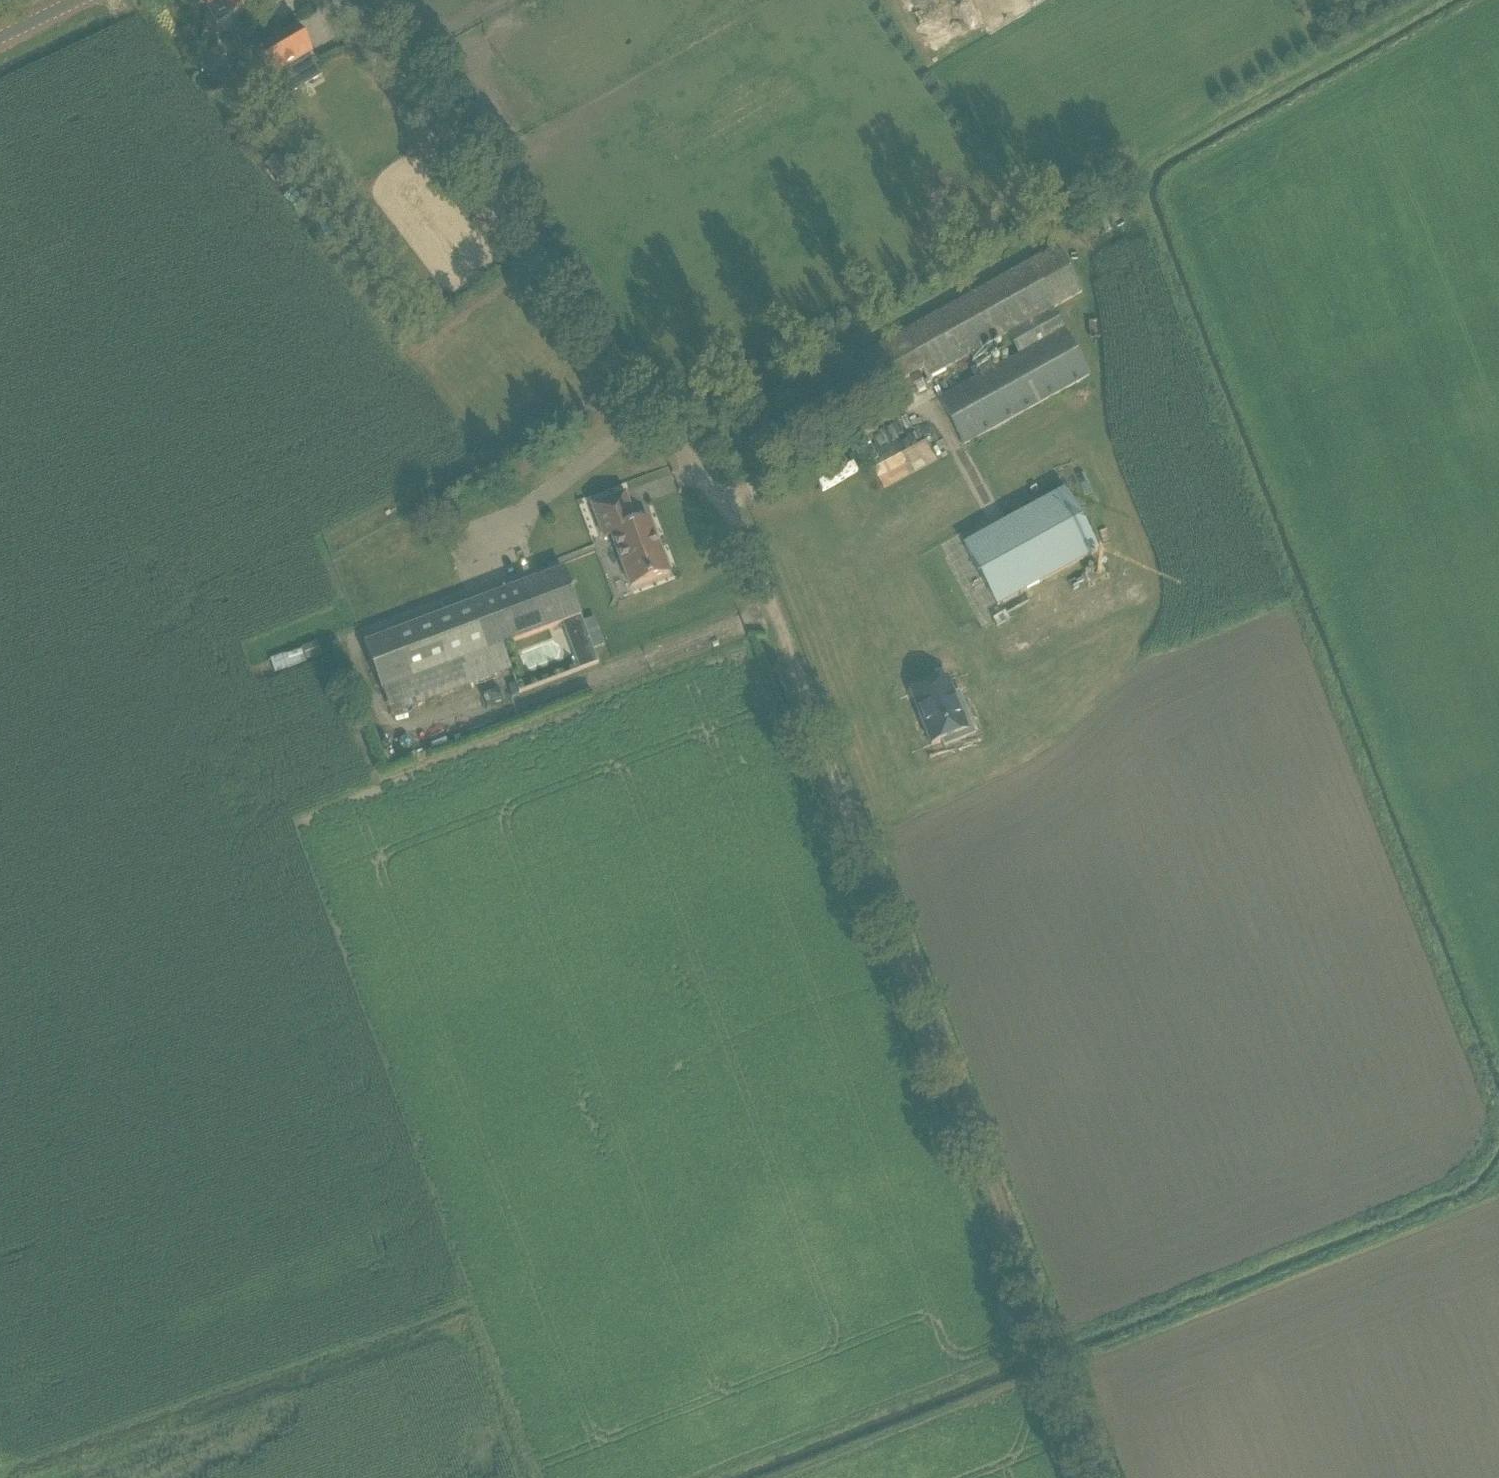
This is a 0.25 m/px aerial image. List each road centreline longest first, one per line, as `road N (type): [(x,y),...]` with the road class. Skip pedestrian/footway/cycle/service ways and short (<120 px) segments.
road 1 (track): [(715,487),(753,552),(1113,1477)]
road 2 (unclassified): [(715,487),(339,0)]

